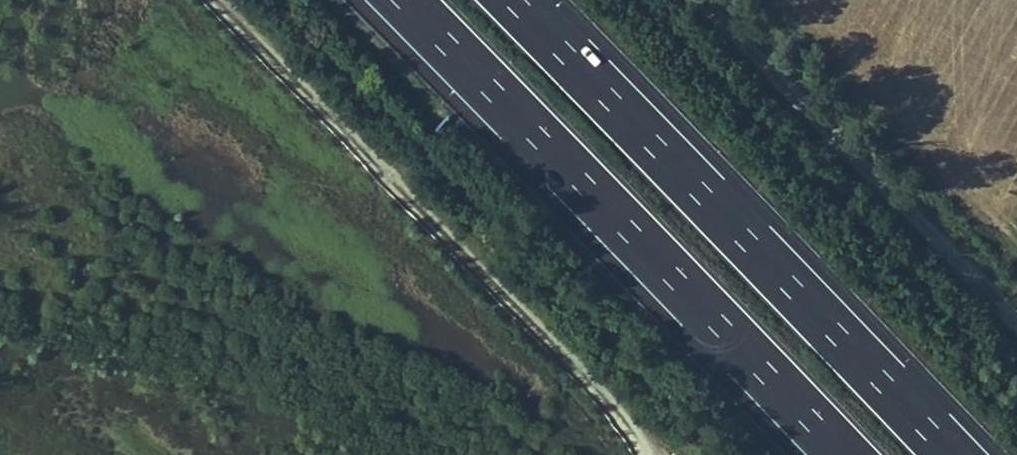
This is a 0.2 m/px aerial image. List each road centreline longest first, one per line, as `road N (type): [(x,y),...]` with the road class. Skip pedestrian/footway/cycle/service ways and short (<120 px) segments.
road 1 (motorway): [(401,0),(840,454)]
road 2 (motorway): [(947,454),(508,0)]
road 3 (track): [(648,454),(621,418),(211,0)]

